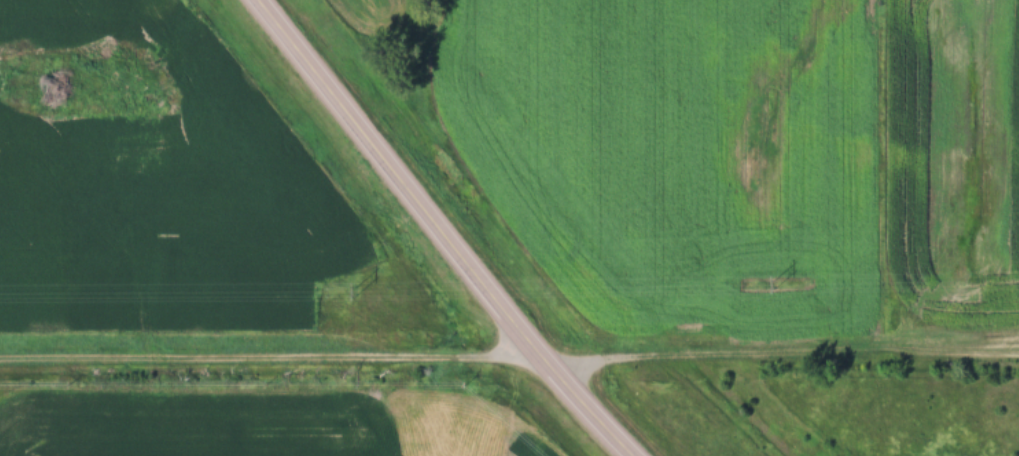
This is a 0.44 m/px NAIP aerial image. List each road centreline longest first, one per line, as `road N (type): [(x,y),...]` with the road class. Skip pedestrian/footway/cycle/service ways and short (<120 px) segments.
road 1 (residential): [(0,361),(1018,357)]
road 2 (primary): [(635,455),(548,360),(261,0)]

